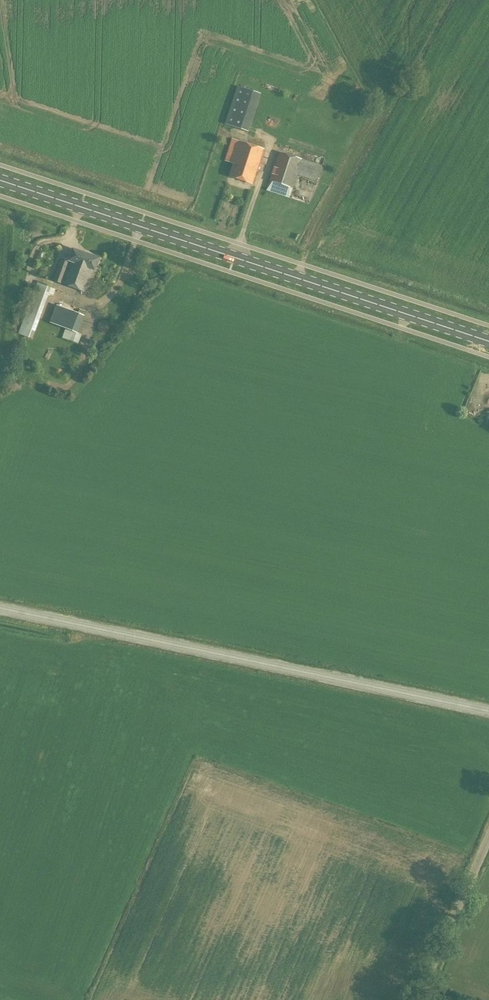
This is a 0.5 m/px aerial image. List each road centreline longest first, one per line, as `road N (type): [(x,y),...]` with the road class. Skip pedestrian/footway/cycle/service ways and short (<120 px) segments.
road 1 (primary): [(488,342),(0,180)]
road 2 (unclassified): [(416,999),(488,836)]

